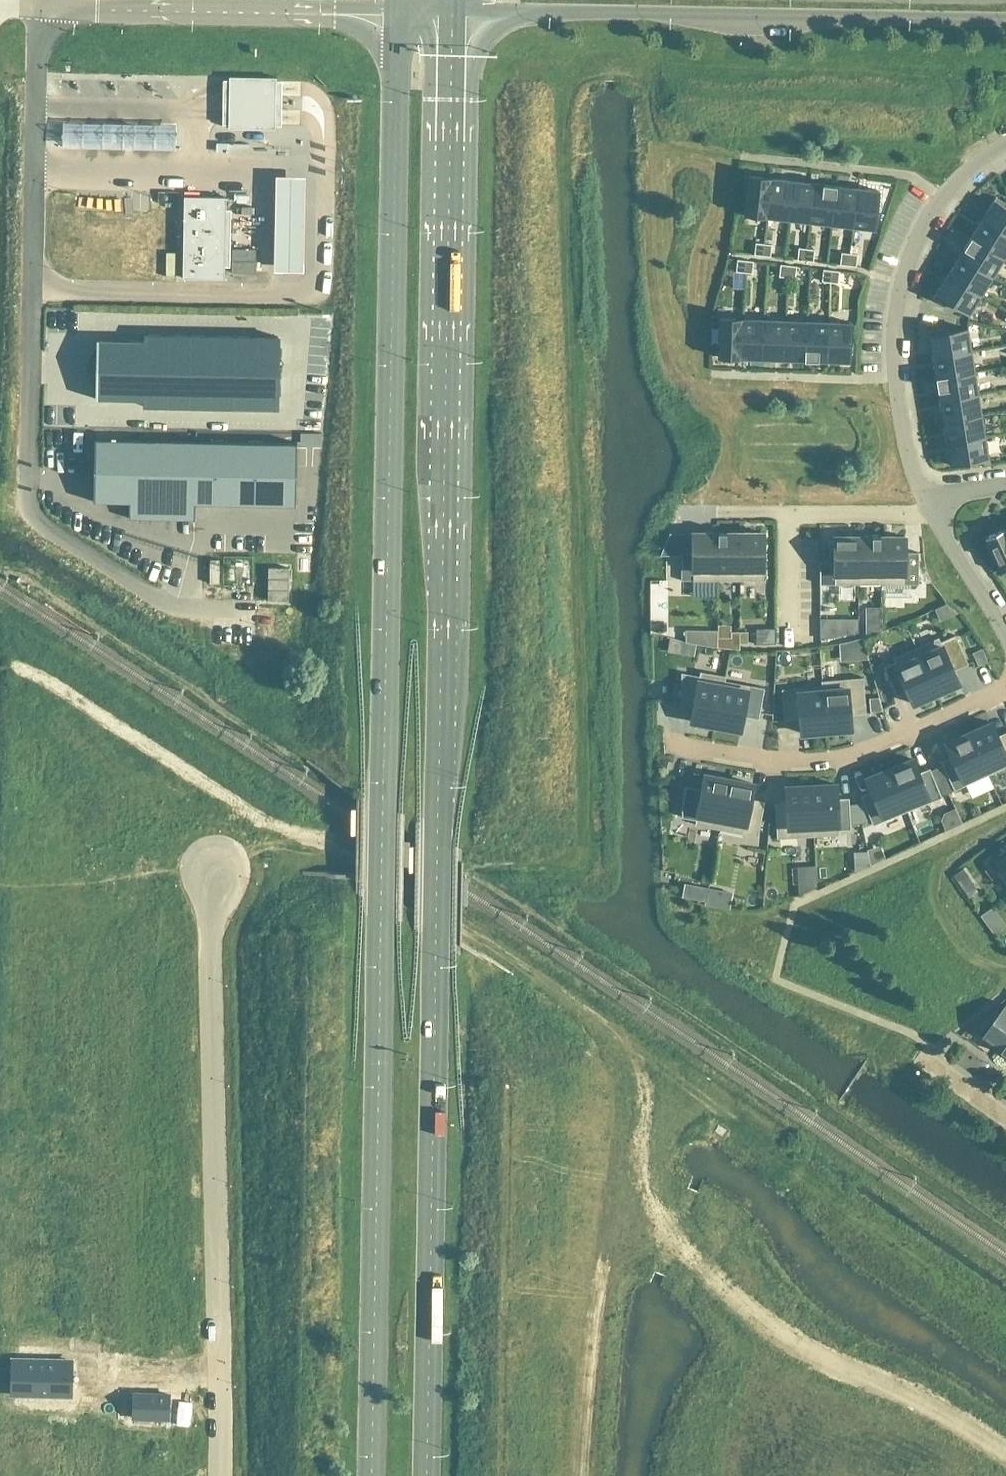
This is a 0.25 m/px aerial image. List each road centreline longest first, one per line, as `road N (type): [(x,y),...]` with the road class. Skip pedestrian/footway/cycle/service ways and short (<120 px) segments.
road 1 (primary): [(397,10),(370,1475)]
road 2 (primary): [(427,1475),(454,10)]
road 3 (unclassified): [(219,1475),(211,871)]
road 4 (secondary): [(454,10),(1005,21)]
road 5 (residential): [(930,510),(899,410),(901,291),(942,197),(1005,144)]
road 6 (unclassified): [(0,7),(397,10)]
road 7 (residential): [(1005,687),(850,752),(766,756),(667,740)]
road 8 (residential): [(1005,637),(930,510)]

